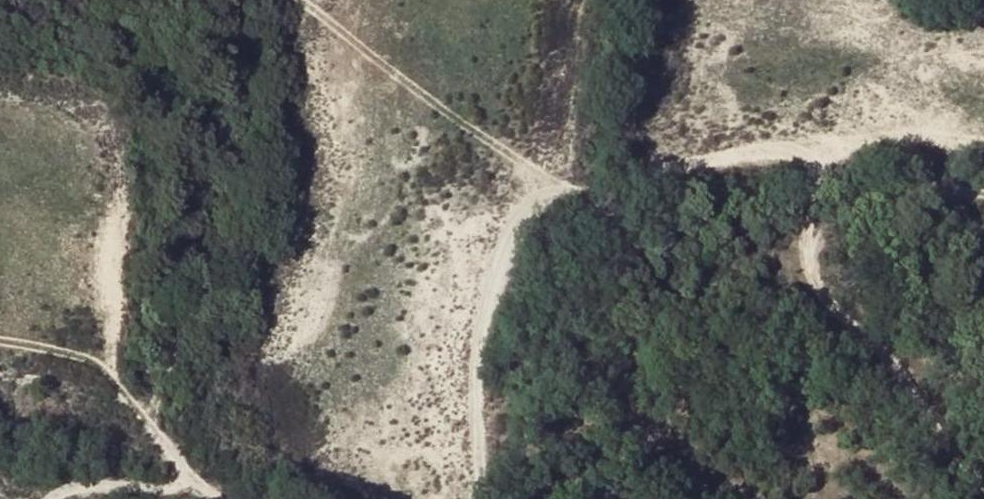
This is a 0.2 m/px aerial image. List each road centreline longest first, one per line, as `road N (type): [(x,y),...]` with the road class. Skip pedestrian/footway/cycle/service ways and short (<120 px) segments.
road 1 (track): [(821,261),(808,255),(814,170),(799,154),(768,150),(553,194),(513,224),(488,292),(478,376),(490,498)]
road 2 (track): [(983,477),(835,312),(820,274),(822,235),(853,206),(918,185),(983,186)]
road 3 (track): [(147,425),(198,262),(250,137),(243,36),(252,0)]
road 4 (track): [(553,194),(296,0)]
road 5 (track): [(219,498),(179,467),(108,374),(83,355),(0,340)]
road 6 (track): [(194,479),(176,488),(99,482),(56,498)]

